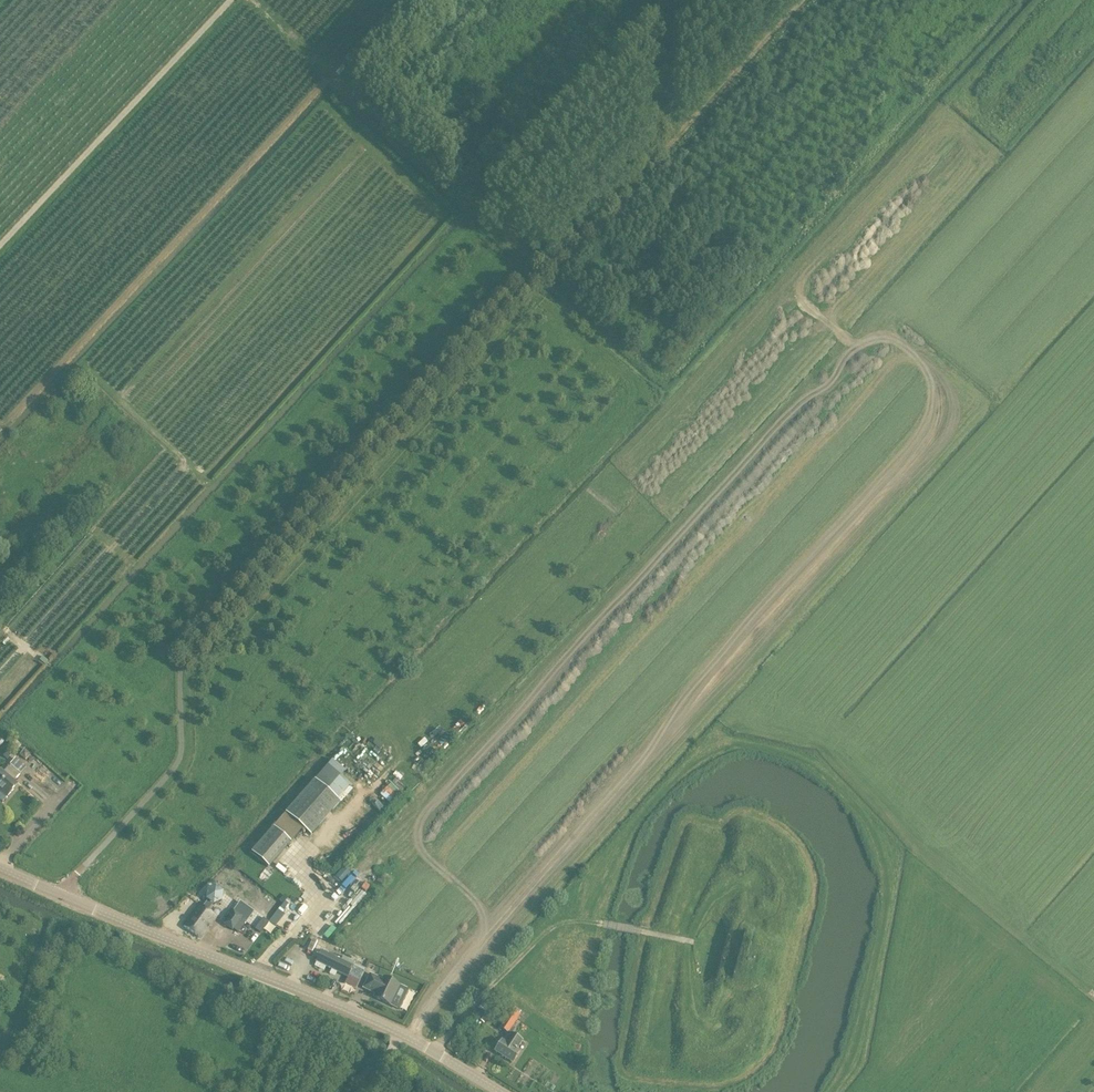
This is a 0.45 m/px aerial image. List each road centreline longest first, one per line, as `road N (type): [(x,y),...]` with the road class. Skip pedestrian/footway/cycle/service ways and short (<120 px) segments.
road 1 (track): [(650,933),(693,818),(720,825),(756,812),(784,827),(807,857),(815,889),(809,920),(781,1033),(763,1065),(712,1089),(634,1079),(621,1061)]
road 2 (unclassified): [(0,869),(400,1033),(502,1091)]
road 3 (track): [(434,1050),(556,925),(606,925),(721,950)]
road 4 (track): [(654,161),(805,0)]
road 5 (track): [(721,1037),(688,1000),(688,943),(708,903),(757,876)]
road 6 (track): [(655,1052),(705,854)]
road 7 (track): [(960,91),(1006,133),(1093,38)]
road 8 (track): [(621,1061),(650,933)]
road 9 (track): [(960,91),(1043,0)]

